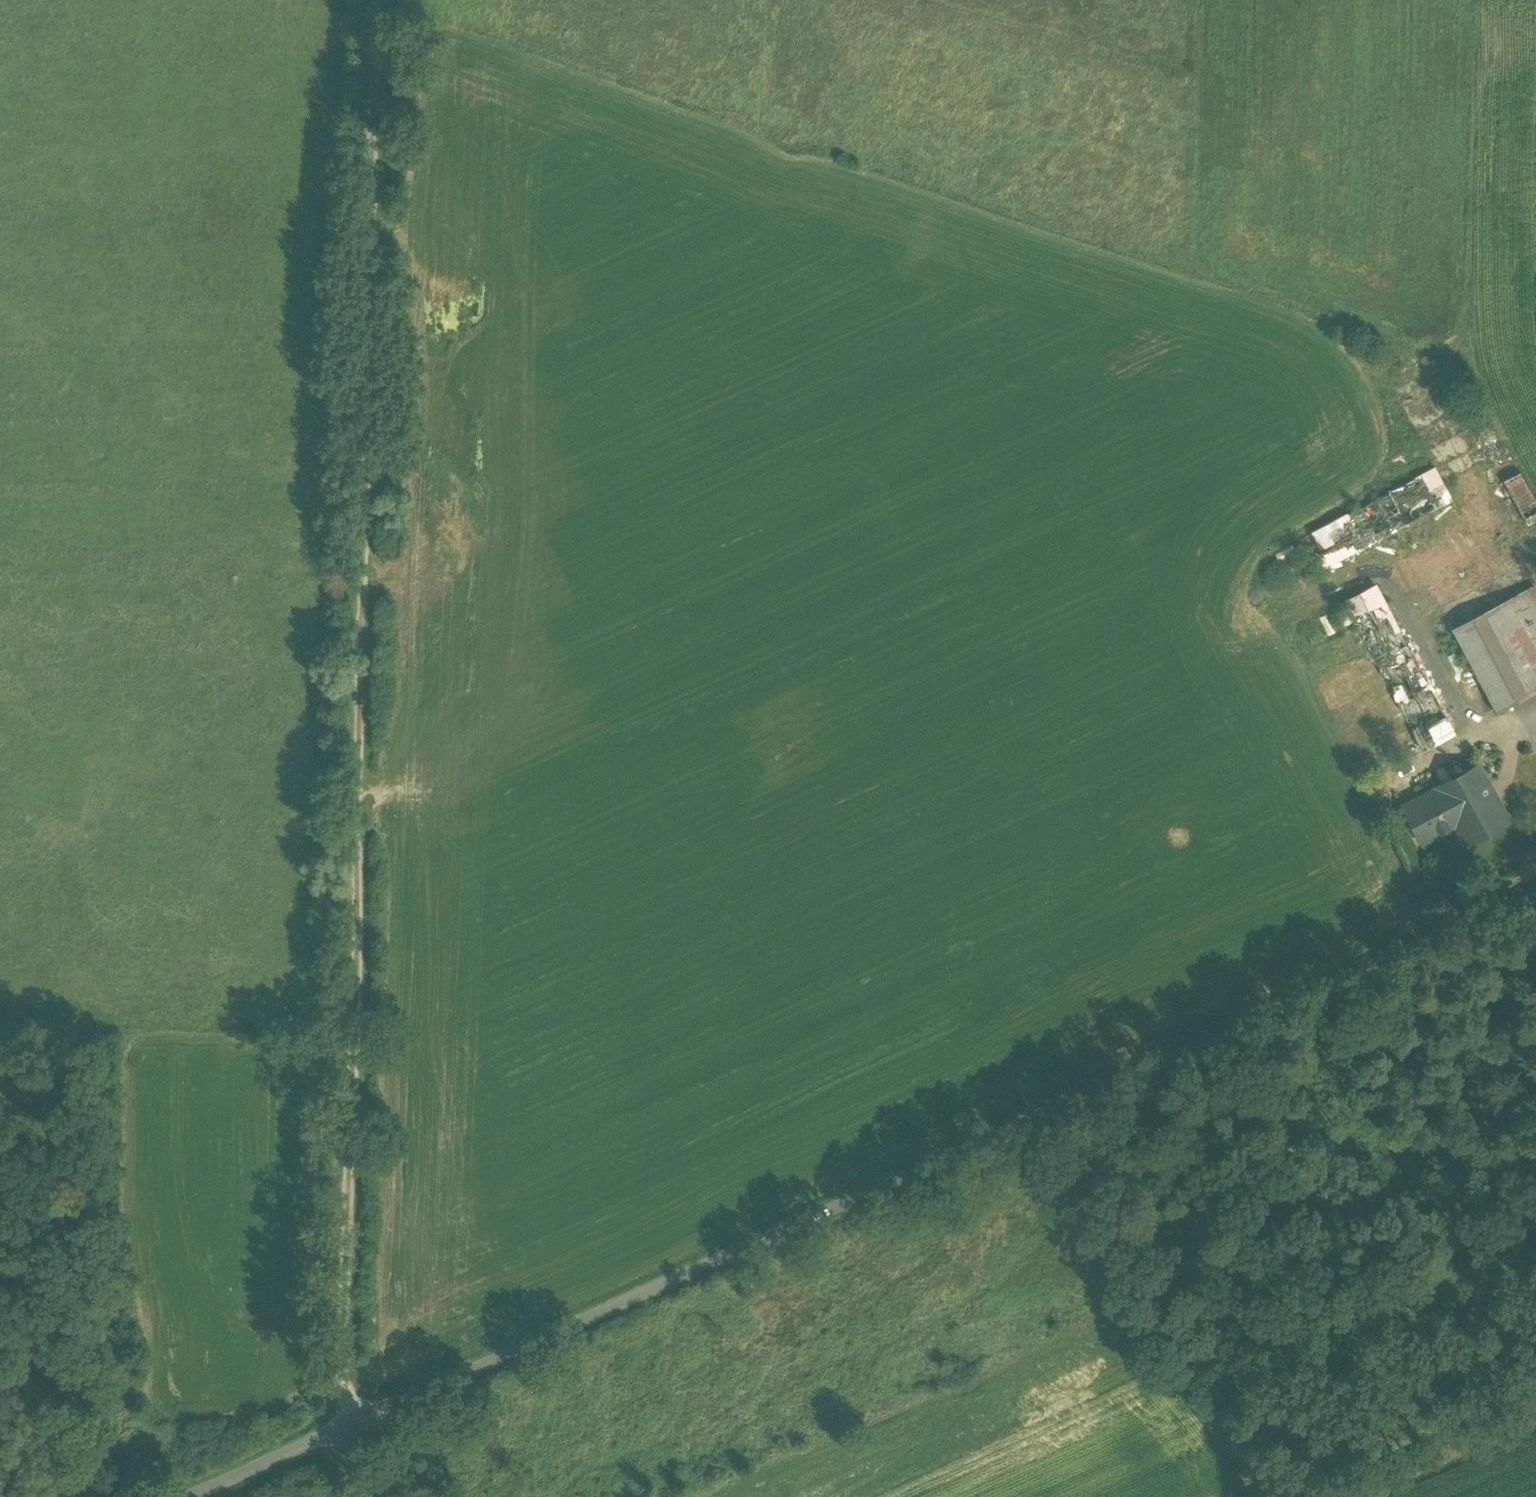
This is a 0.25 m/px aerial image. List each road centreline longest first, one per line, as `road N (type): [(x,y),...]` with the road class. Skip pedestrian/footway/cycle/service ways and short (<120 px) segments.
road 1 (track): [(379,0),(345,1431)]
road 2 (unclassified): [(345,1431),(1535,873)]
road 3 (unclassified): [(198,1496),(345,1431)]

